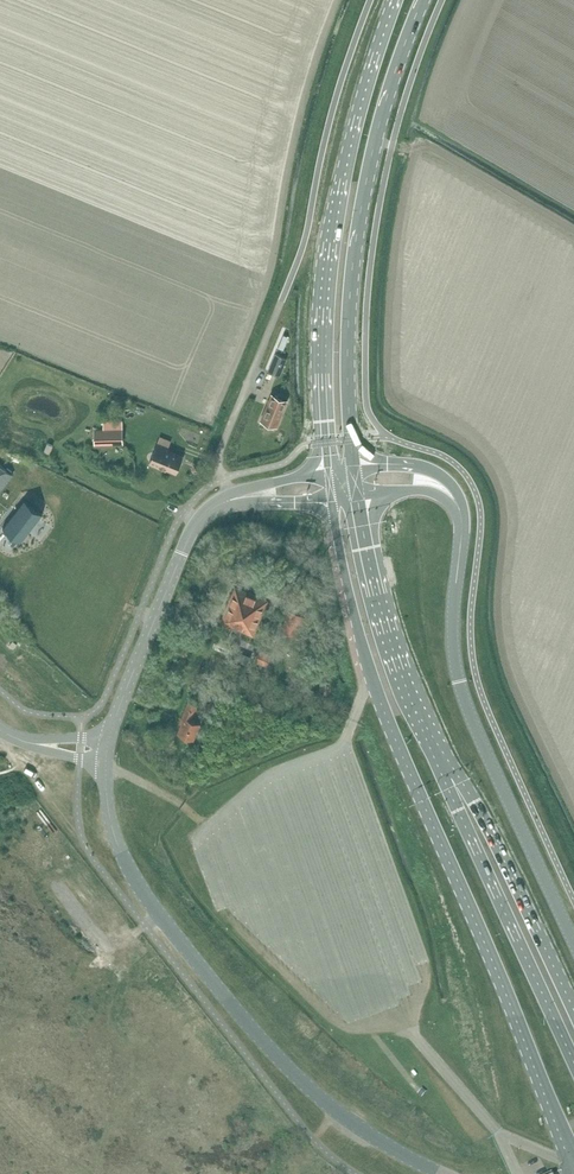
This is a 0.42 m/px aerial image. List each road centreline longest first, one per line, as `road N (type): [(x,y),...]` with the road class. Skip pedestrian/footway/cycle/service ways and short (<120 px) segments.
road 1 (secondary): [(331,499),(382,704),(573,1162)]
road 2 (unclassified): [(442,1173),(318,1096),(201,966),(124,859),(105,759)]
road 3 (secondary): [(396,0),(340,180),(329,245),(329,473)]
road 4 (secondary): [(354,470),(348,345),(356,228),(384,109),(422,0)]
road 5 (unclassified): [(462,542),(453,625),(458,681),(573,941)]
road 6 (secondary): [(573,1062),(417,713)]
road 7 (secondary): [(573,1009),(475,803),(417,713)]
road 8 (tertiary): [(108,740),(193,531),(229,500)]
road 9 (secondary): [(417,713),(376,592),(357,496)]
road 10 (unclassified): [(462,542),(464,509),(449,483),(413,469),(354,470)]
road 11 (unclassified): [(357,496),(434,493),(450,504),(462,542)]

